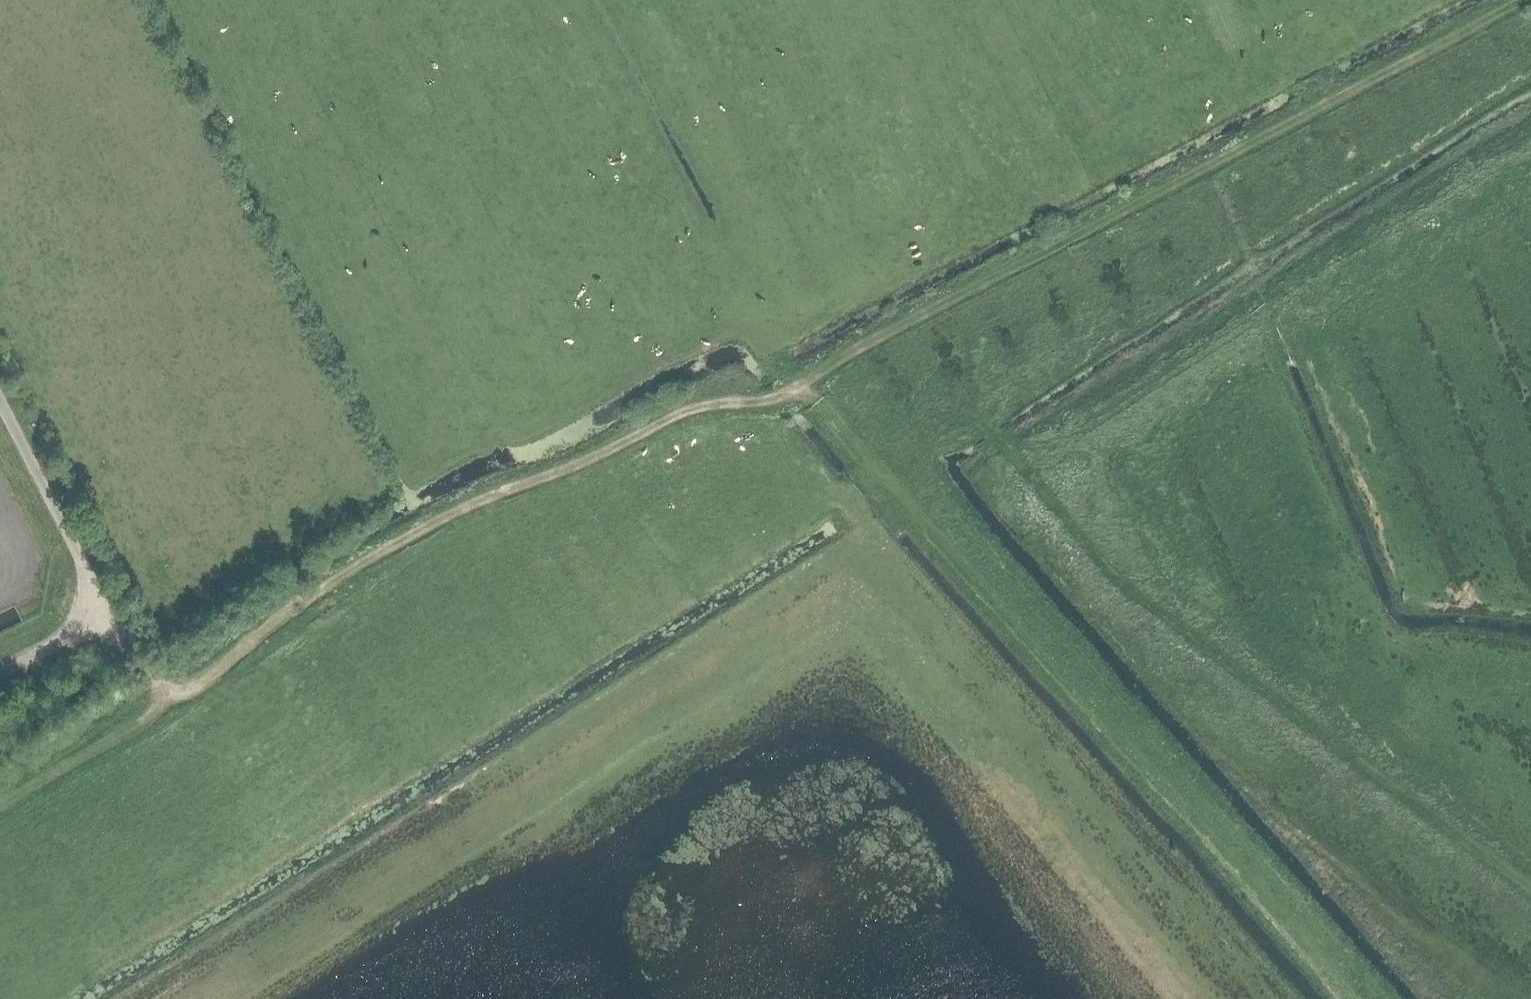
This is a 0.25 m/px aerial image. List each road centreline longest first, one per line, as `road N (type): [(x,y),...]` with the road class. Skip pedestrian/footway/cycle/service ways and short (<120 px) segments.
road 1 (track): [(1520,0),(773,399),(695,407),(442,518),(277,616),(169,698)]

